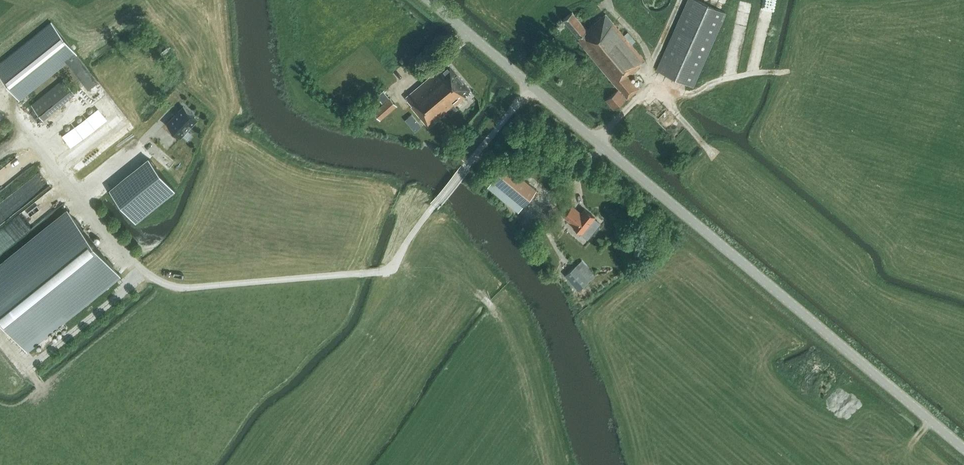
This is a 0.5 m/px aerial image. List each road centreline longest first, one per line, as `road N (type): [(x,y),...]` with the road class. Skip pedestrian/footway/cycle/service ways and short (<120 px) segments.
road 1 (unclassified): [(532,87),(384,274),(174,287),(140,269),(78,198)]
road 2 (tertiary): [(963,449),(532,87)]
road 3 (tertiary): [(532,87),(429,0)]
road 4 (unclassified): [(78,198),(170,113)]

